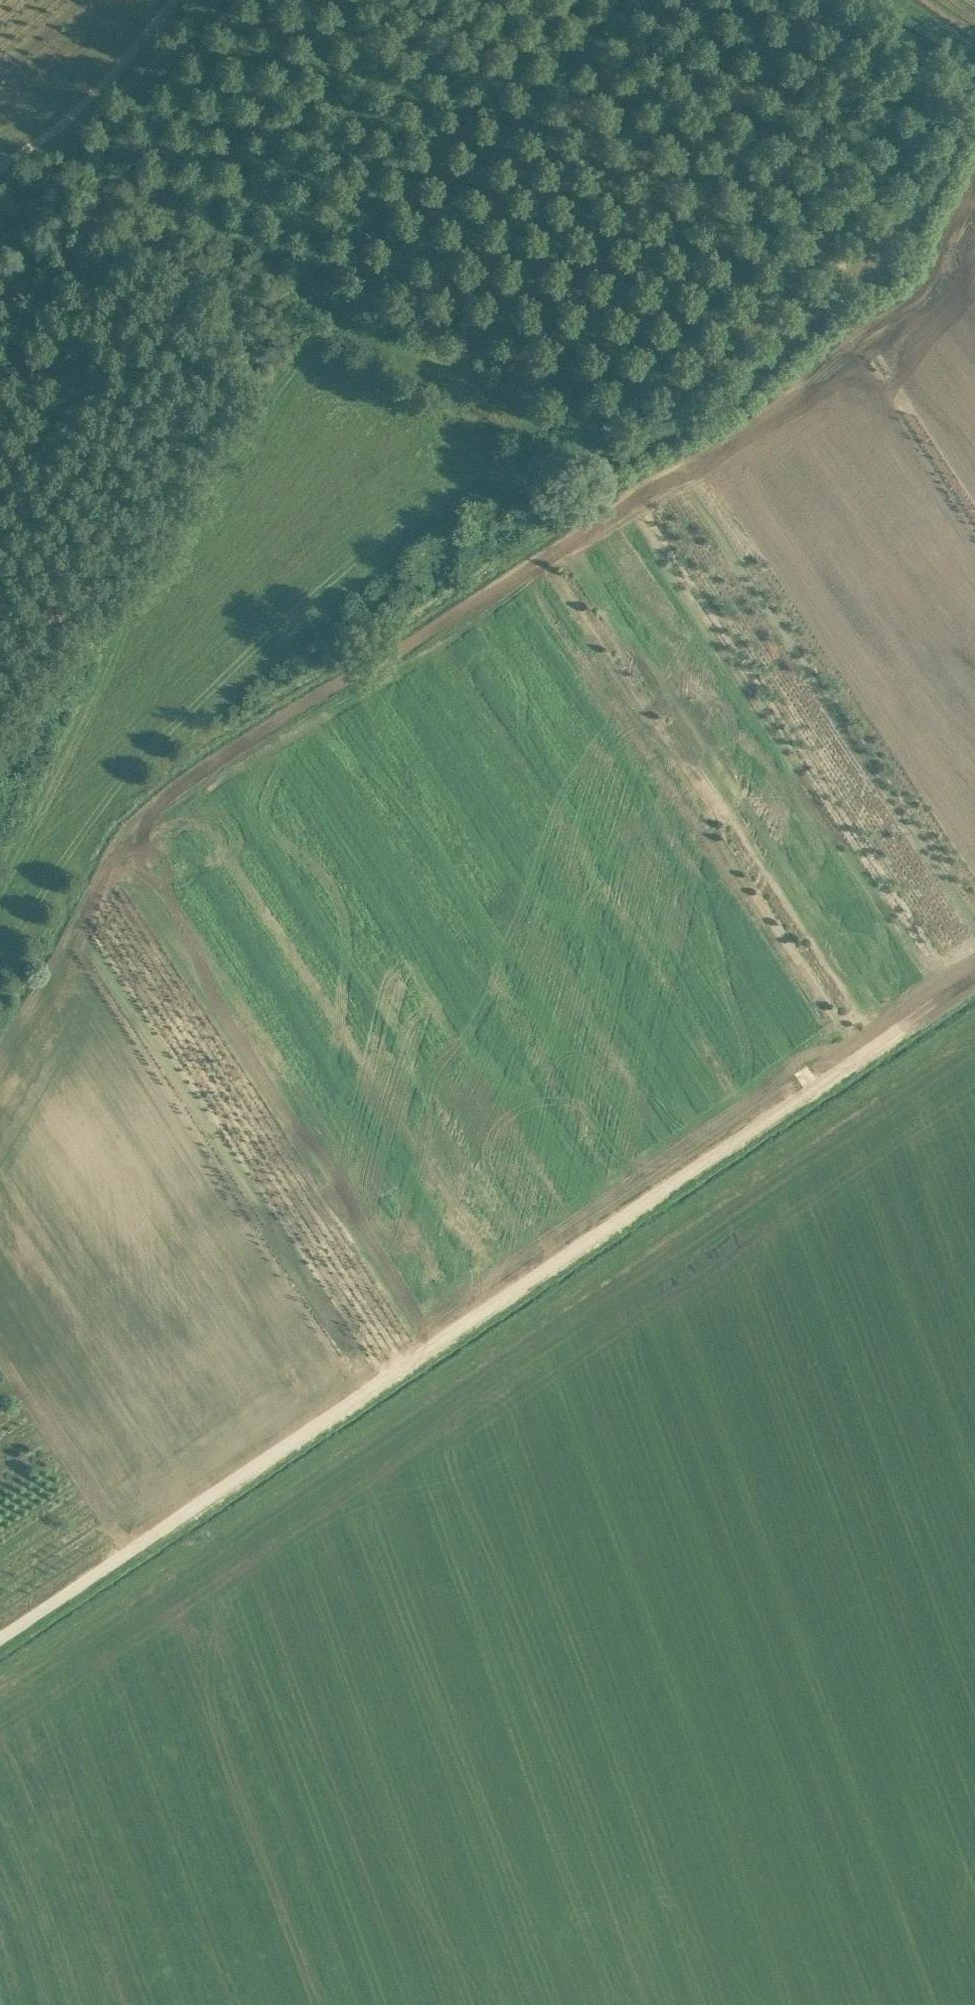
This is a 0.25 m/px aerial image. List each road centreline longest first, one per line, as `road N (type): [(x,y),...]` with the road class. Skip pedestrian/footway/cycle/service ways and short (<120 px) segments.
road 1 (track): [(0,145),(40,122),(158,0)]

